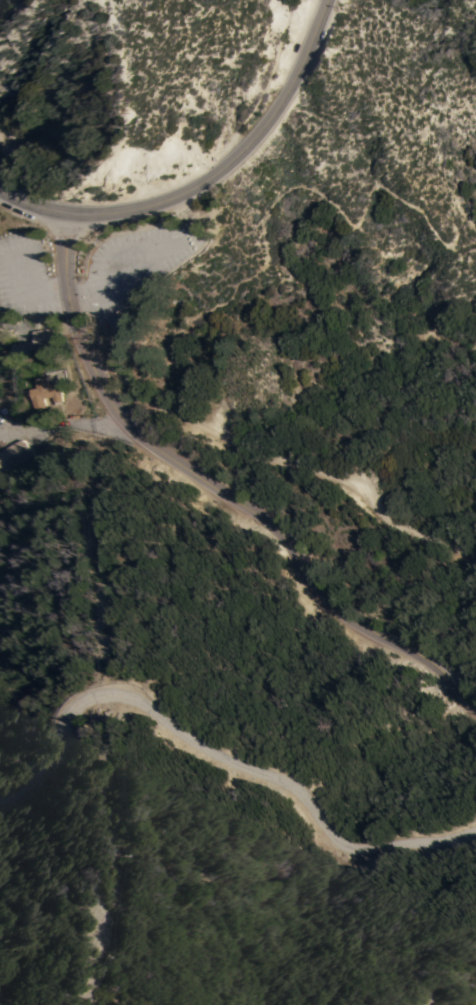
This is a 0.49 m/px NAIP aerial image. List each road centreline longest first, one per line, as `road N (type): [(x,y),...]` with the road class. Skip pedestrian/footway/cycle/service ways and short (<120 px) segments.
road 1 (tertiary): [(475,710),(443,681),(327,611),(277,535),(180,477),(116,420),(73,307),(66,211)]
road 2 (track): [(475,551),(436,546),(388,525),(346,482),(266,464),(88,353)]
road 3 (secondary): [(66,211),(154,200),(235,161),(276,114),(330,0)]

